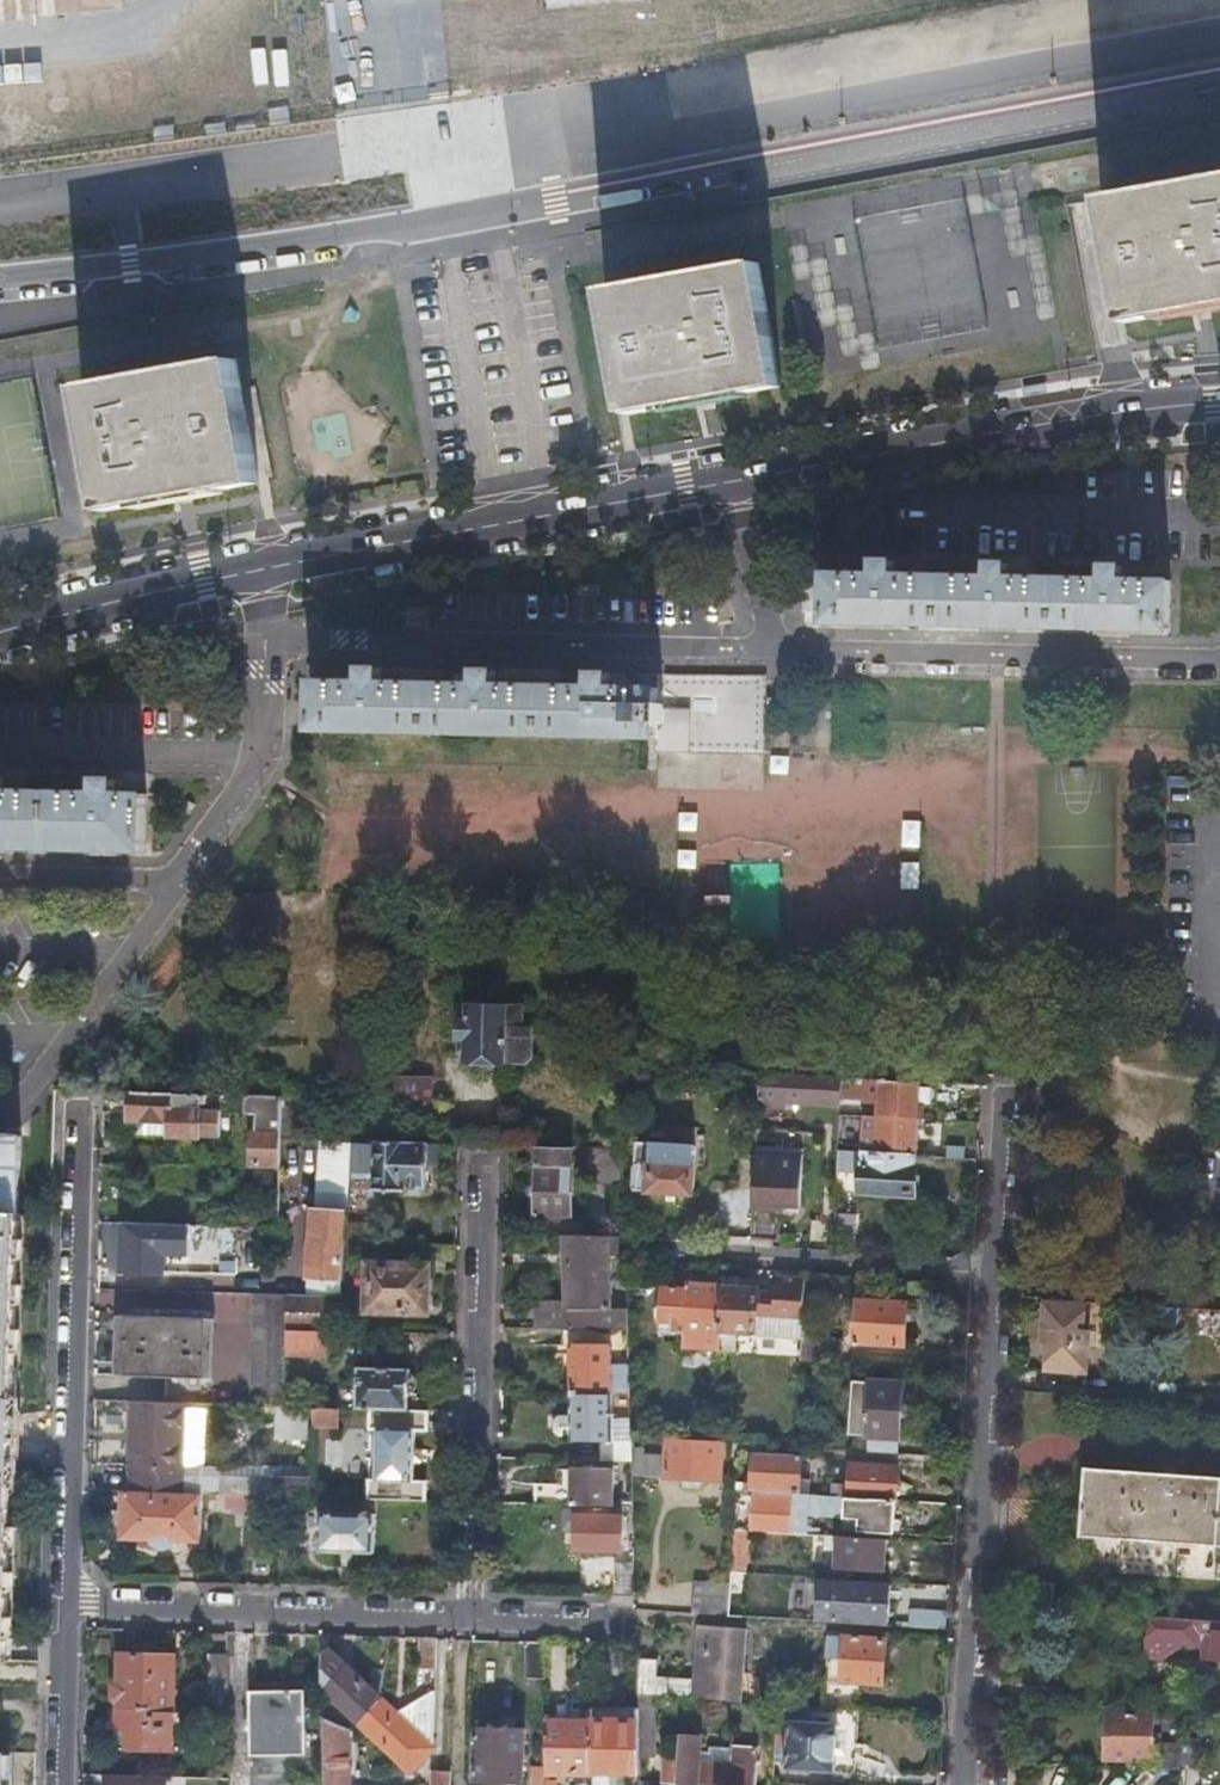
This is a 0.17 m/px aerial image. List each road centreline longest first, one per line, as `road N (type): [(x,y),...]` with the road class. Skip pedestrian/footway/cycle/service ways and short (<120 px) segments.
road 1 (residential): [(0,287),(166,274),(1219,74)]
road 2 (tertiary): [(258,571),(1038,425),(1219,402)]
road 3 (residential): [(271,637),(1219,653)]
road 4 (residential): [(959,1784),(993,1272)]
road 5 (residential): [(71,1602),(77,1102)]
road 6 (residential): [(468,1615),(484,1155)]
road 7 (residential): [(71,1602),(468,1615)]
road 8 (residential): [(993,1272),(653,1252)]
road 9 (residential): [(15,1104),(177,878)]
road 10 (residential): [(177,878),(267,749),(271,637)]
road 11 (tertiary): [(0,633),(258,571)]
road 12 (residential): [(993,1272),(1004,1090)]
road 13 (residential): [(65,1784),(71,1602)]
road 14 (residential): [(0,872),(177,878)]
road 15 (residential): [(468,1615),(622,1620)]

